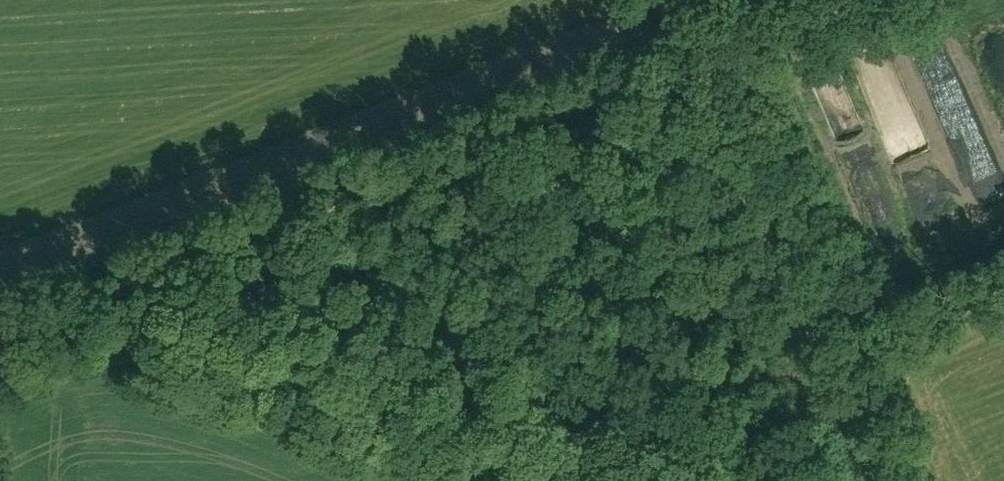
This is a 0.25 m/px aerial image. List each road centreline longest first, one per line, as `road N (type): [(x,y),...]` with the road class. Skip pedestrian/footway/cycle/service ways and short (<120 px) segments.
road 1 (track): [(695,61),(0,329)]
road 2 (track): [(101,290),(585,480)]
road 3 (track): [(883,480),(695,61)]

